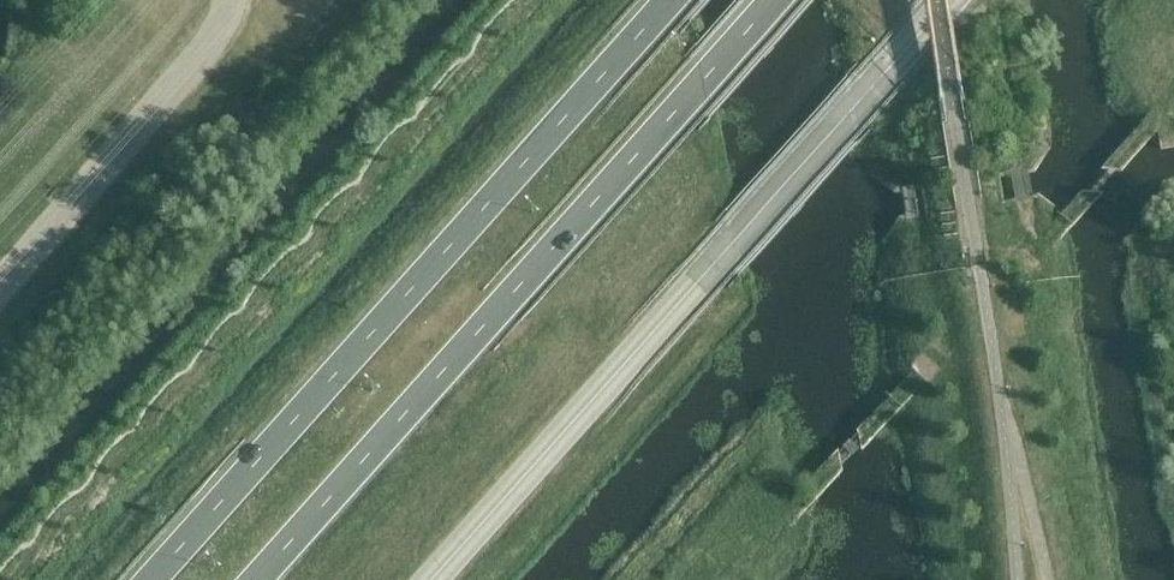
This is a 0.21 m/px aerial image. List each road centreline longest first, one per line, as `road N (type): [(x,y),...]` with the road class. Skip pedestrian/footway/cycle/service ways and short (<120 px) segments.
road 1 (trunk): [(670,0),(140,579)]
road 2 (trunk): [(261,579),(774,0)]

